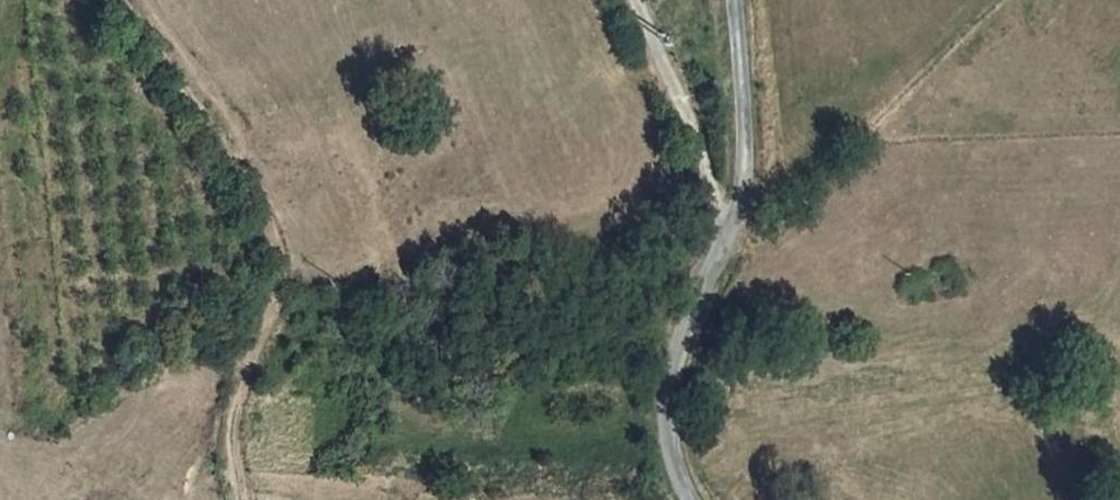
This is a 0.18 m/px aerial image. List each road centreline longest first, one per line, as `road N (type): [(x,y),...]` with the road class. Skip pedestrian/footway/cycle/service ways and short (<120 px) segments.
road 1 (unclassified): [(692,499),(676,477),(668,433),(682,338),(729,248),(743,199),(735,0)]
road 2 (track): [(639,0),(701,146),(715,219),(729,248)]

